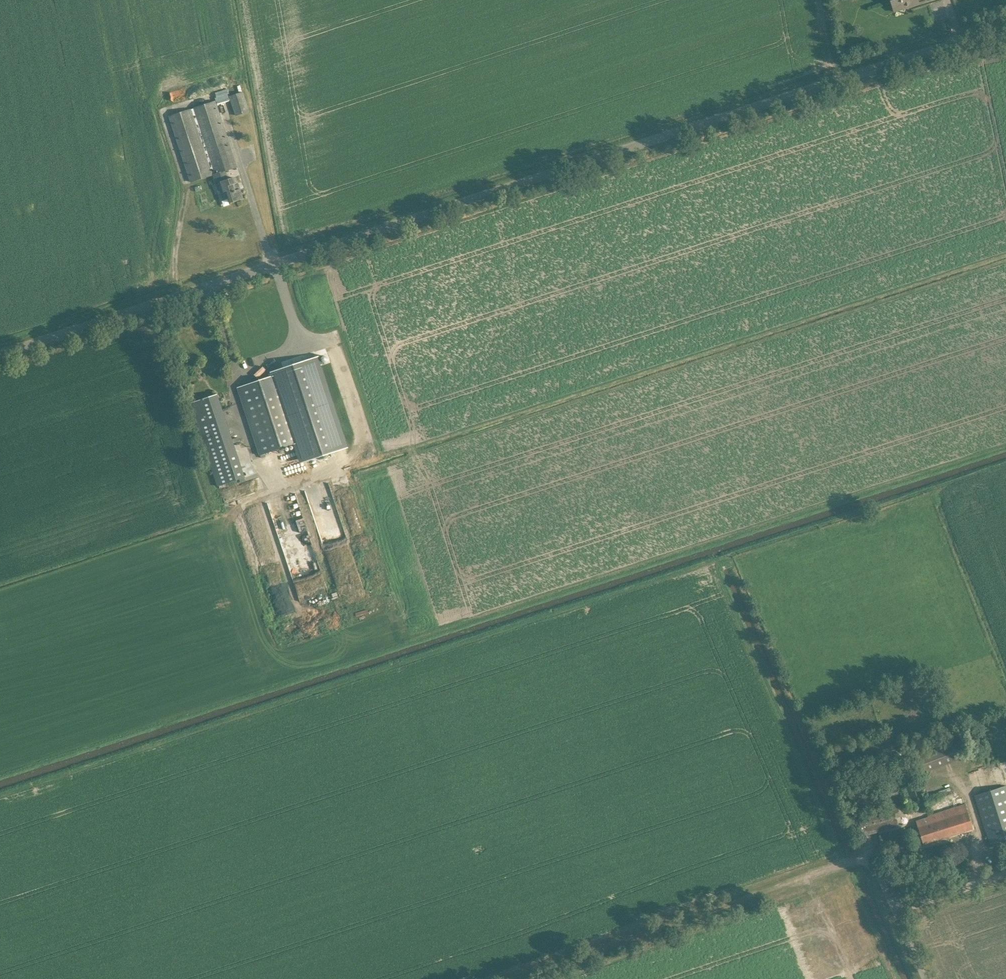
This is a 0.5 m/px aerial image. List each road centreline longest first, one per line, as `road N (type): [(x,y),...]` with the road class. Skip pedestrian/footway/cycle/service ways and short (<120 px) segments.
road 1 (unclassified): [(0,361),(1005,39)]
road 2 (track): [(870,864),(516,978)]

